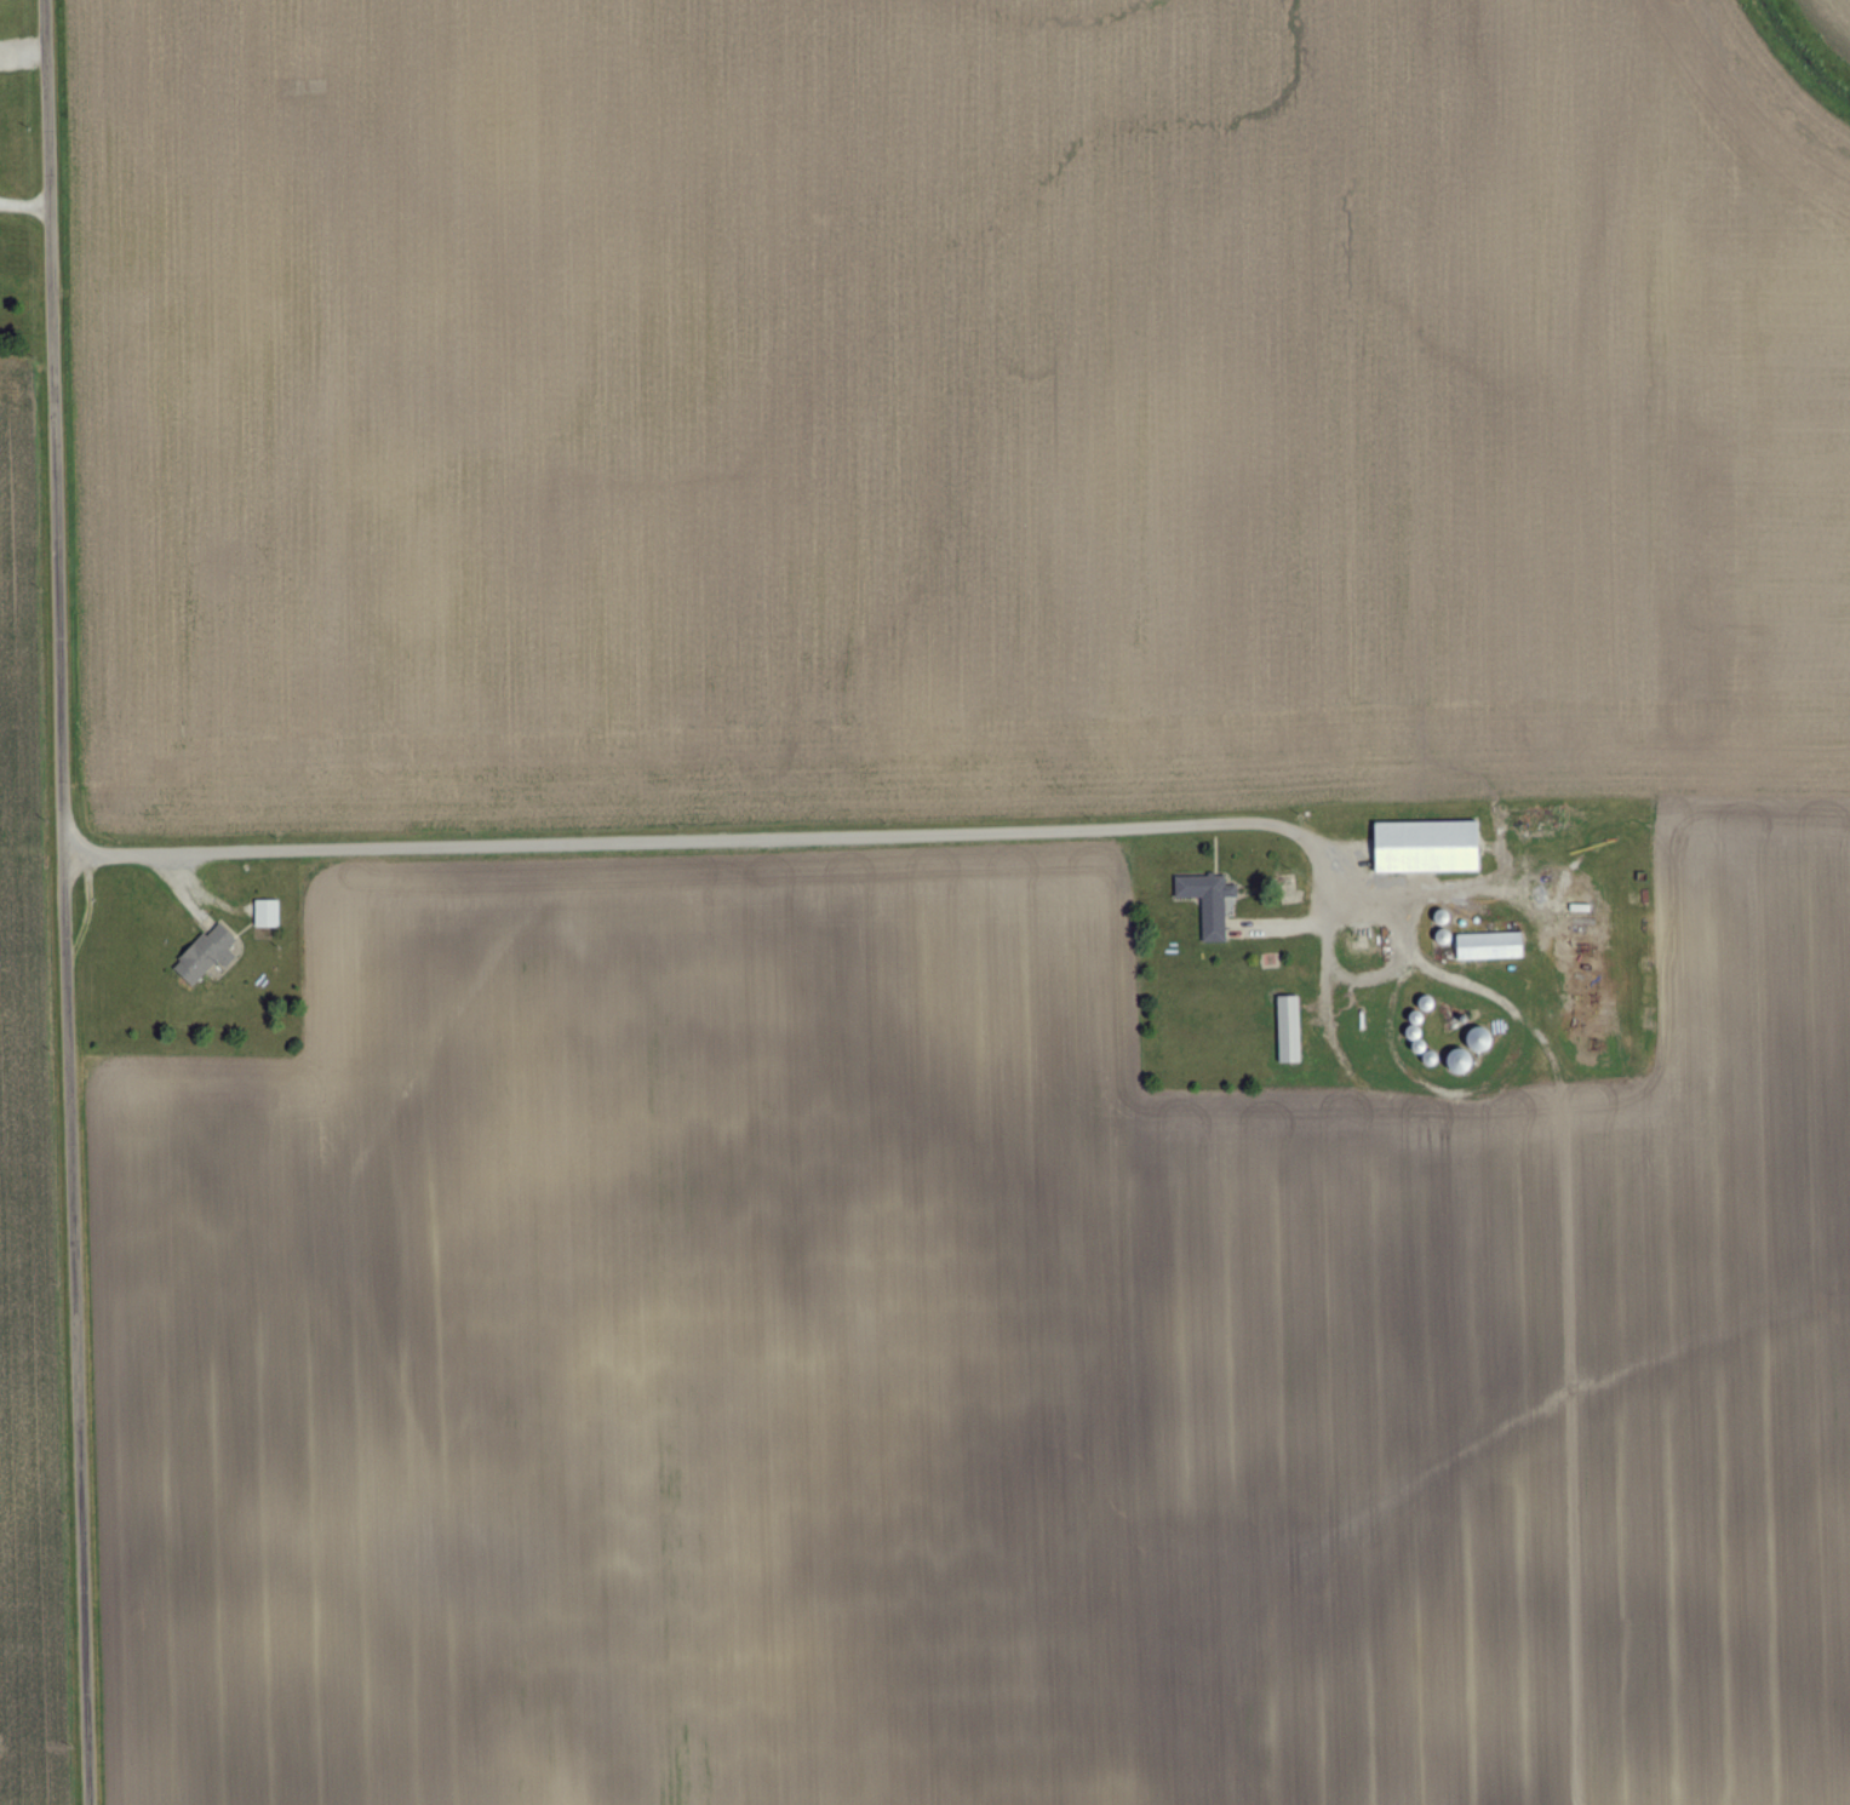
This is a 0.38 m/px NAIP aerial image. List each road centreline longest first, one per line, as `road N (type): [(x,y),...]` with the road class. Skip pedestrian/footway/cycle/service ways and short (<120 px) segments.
road 1 (residential): [(90,1804),(44,0)]

